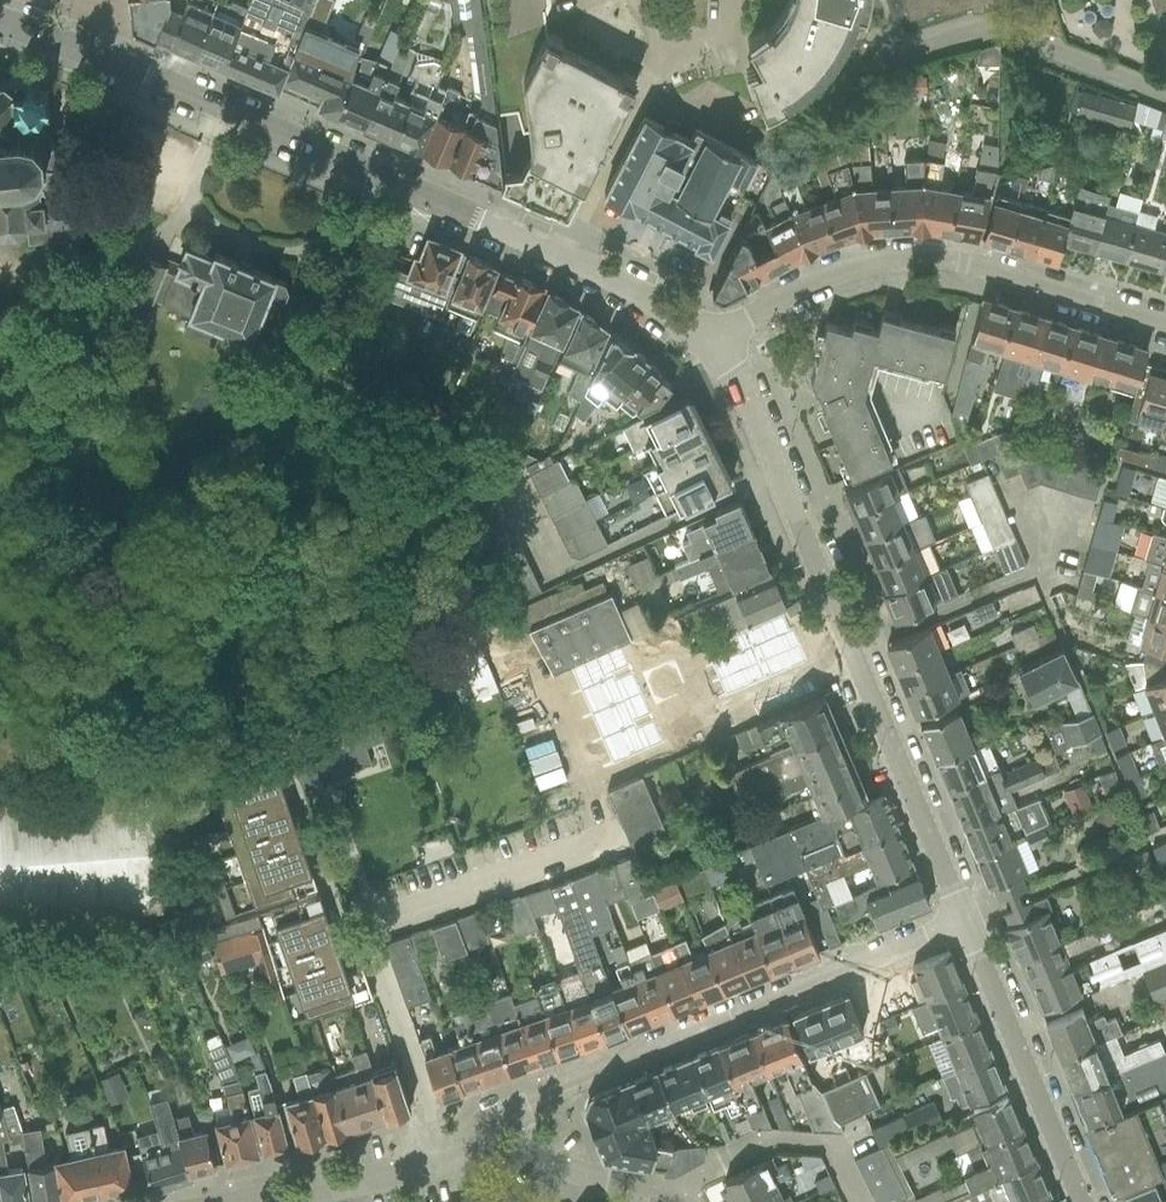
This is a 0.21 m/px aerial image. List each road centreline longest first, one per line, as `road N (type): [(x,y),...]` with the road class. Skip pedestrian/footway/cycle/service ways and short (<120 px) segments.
road 1 (tertiary): [(711,347),(686,324),(562,256),(129,68),(0,20)]
road 2 (tertiary): [(964,924),(776,471),(734,377),(711,347)]
road 3 (residential): [(601,844),(362,930),(449,1167)]
road 4 (residential): [(510,1114),(964,924)]
road 5 (residential): [(1165,326),(962,265),(911,260),(835,277),(711,347)]
road 6 (tertiary): [(1081,1201),(964,924)]
road 7 (residential): [(682,1201),(676,1191),(597,1183),(550,1162),(510,1114)]
road 8 (residential): [(264,1201),(449,1167)]

